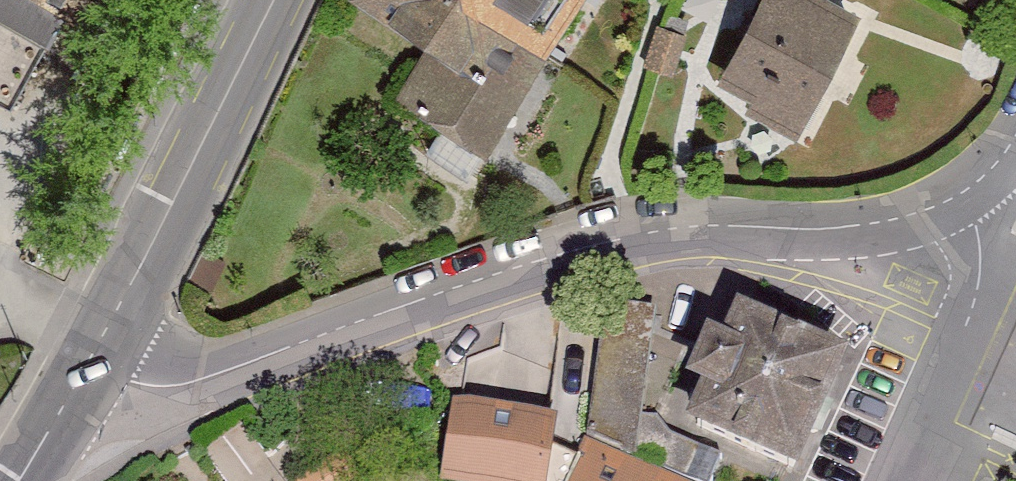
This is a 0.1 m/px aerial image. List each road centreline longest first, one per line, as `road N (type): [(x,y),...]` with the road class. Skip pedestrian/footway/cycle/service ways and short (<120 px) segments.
road 1 (residential): [(1015,143),(972,193),(908,224),(822,235),(682,231),(599,246),(182,389),(127,384),(88,369)]
road 2 (primary): [(88,369),(274,0)]
road 3 (primary): [(22,480),(88,369)]

